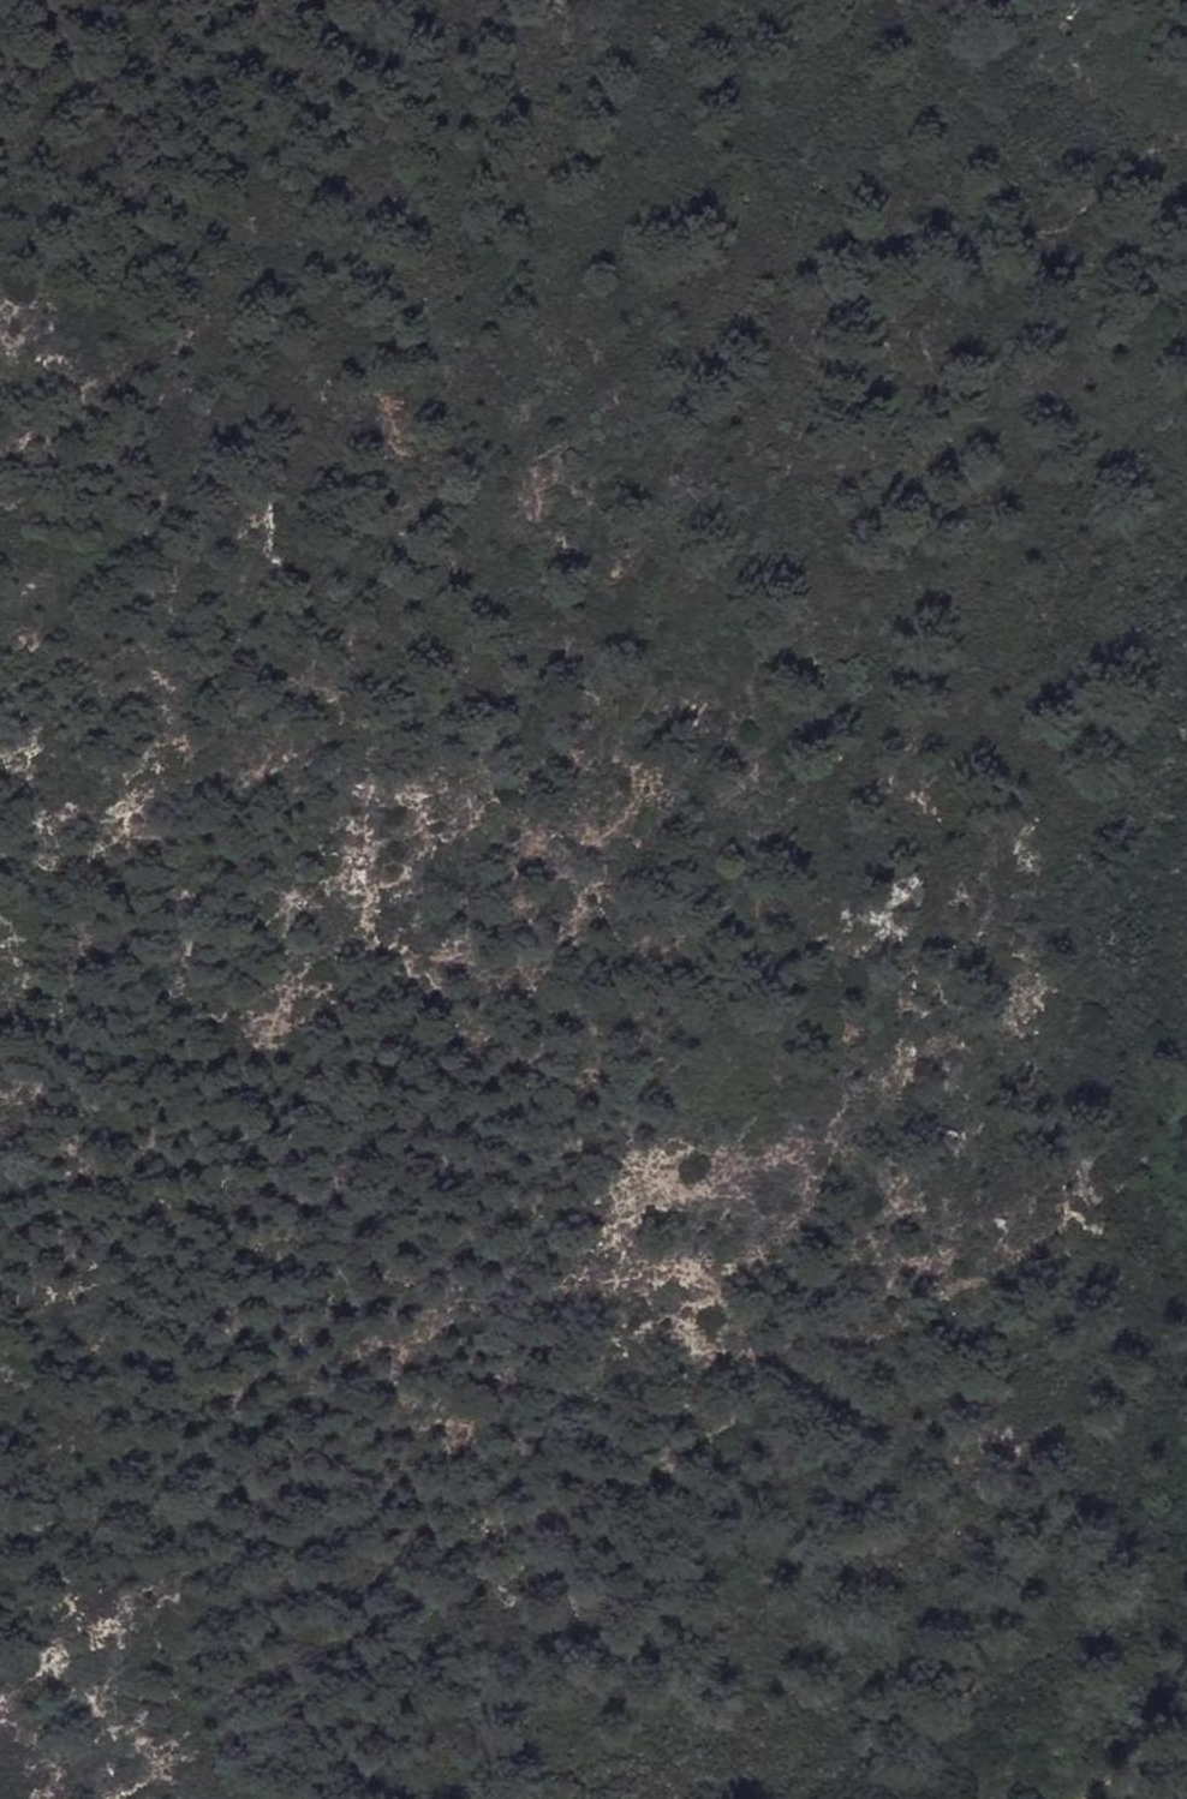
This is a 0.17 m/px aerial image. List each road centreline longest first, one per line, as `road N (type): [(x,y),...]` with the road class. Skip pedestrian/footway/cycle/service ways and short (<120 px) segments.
road 1 (track): [(1084,1798),(1140,1761),(1186,1681)]

